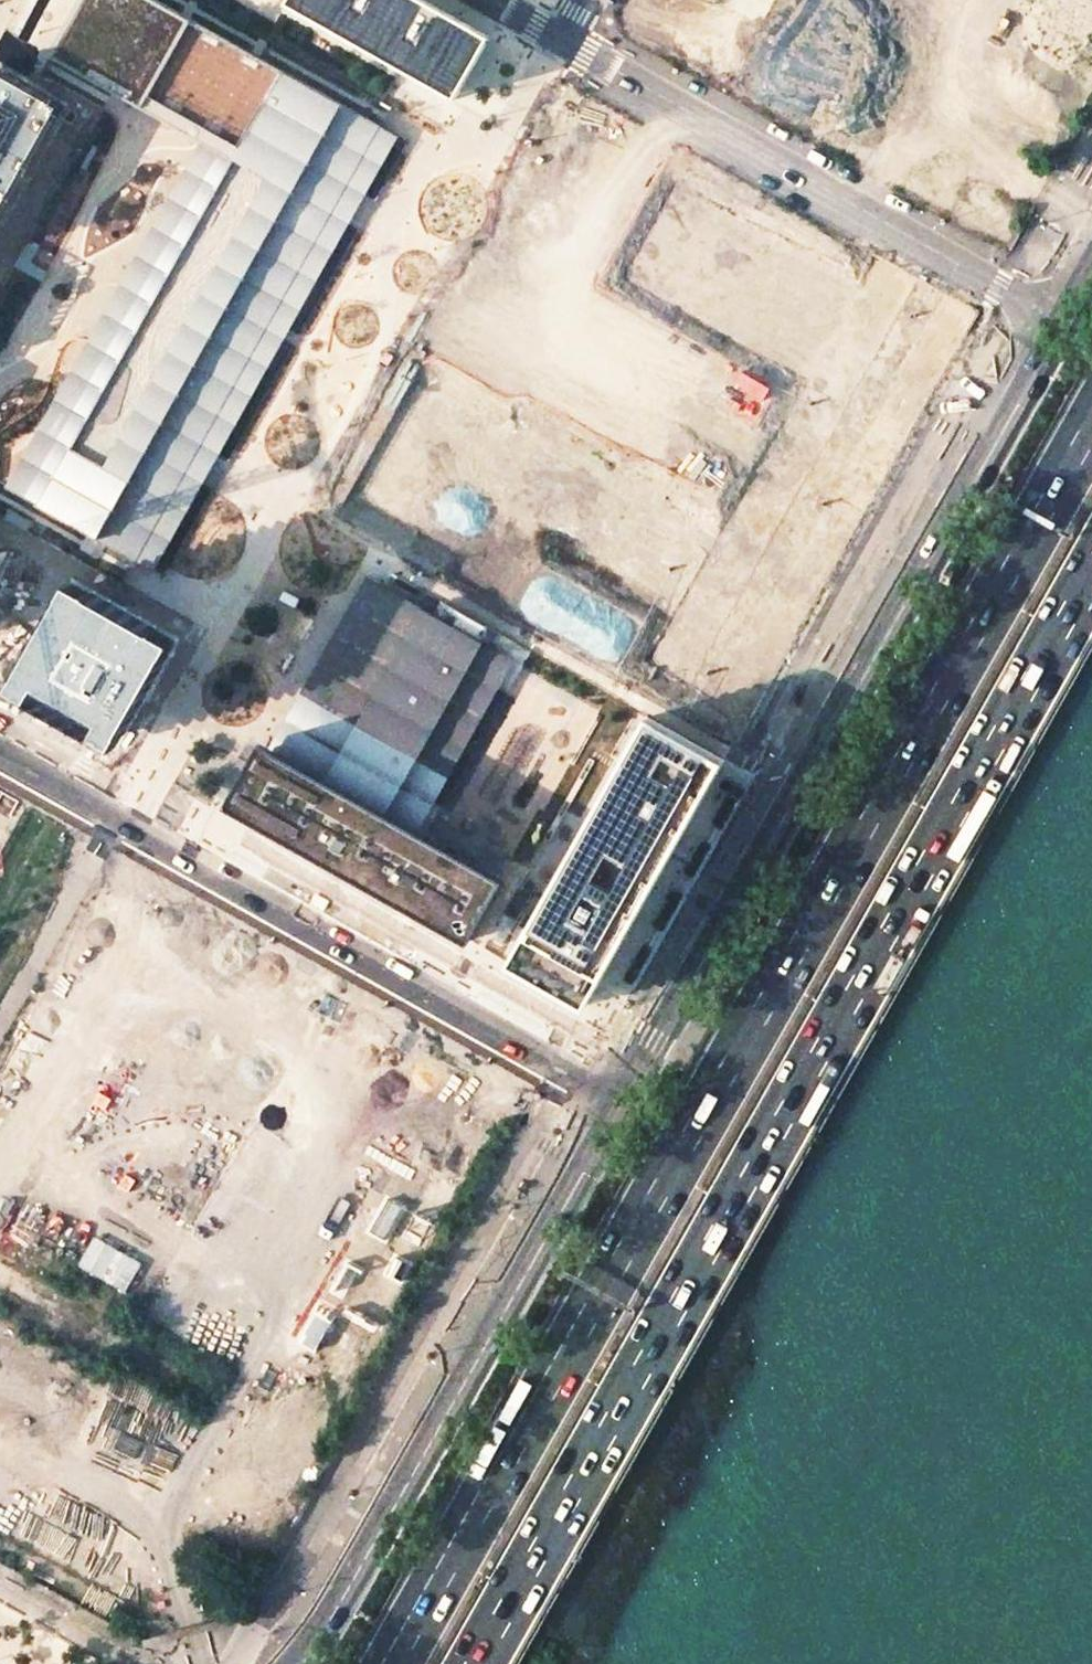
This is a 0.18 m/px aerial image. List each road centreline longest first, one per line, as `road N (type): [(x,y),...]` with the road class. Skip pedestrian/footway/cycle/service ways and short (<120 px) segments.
road 1 (trunk): [(1091,428),(395,1663)]
road 2 (trunk): [(475,1663),(1091,572)]
road 3 (tertiary): [(1062,324),(623,1103)]
road 4 (tertiary): [(623,1103),(0,754)]
road 5 (tertiary): [(623,1103),(323,1630),(289,1663)]
road 6 (residential): [(557,38),(1062,324)]
road 7 (unknown): [(0,1270),(404,1490)]

